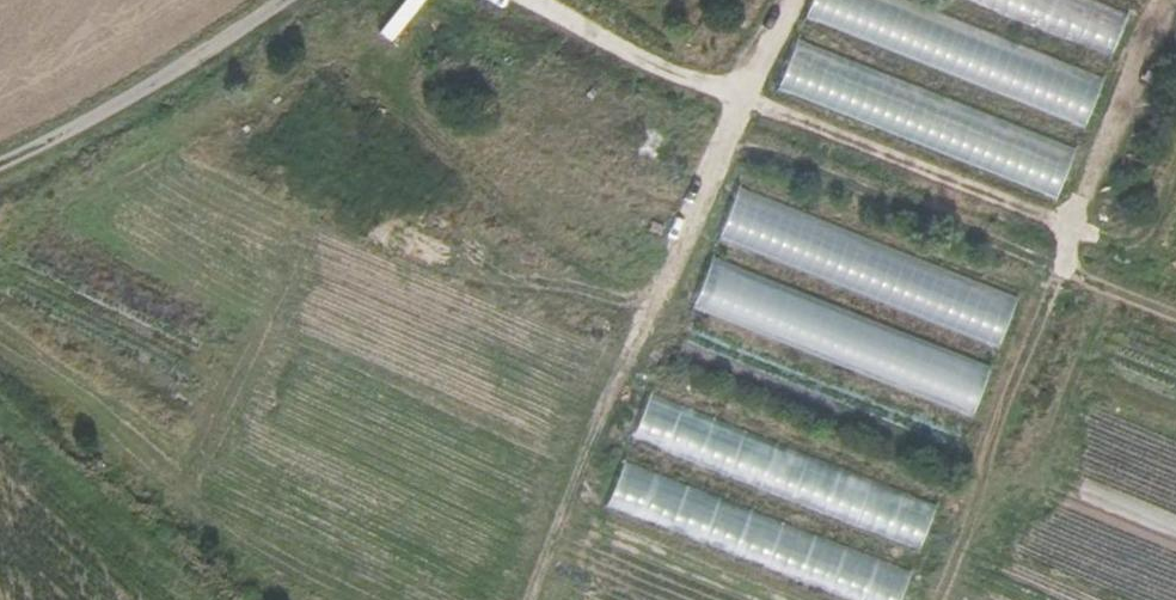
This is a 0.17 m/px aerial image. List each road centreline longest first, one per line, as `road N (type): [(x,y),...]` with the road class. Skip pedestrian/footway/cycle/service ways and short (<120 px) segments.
road 1 (track): [(288,0),(215,51),(0,171)]
road 2 (track): [(528,0),(730,92),(793,0)]
road 3 (track): [(614,399),(718,162),(730,92)]
road 4 (track): [(0,424),(183,599)]

